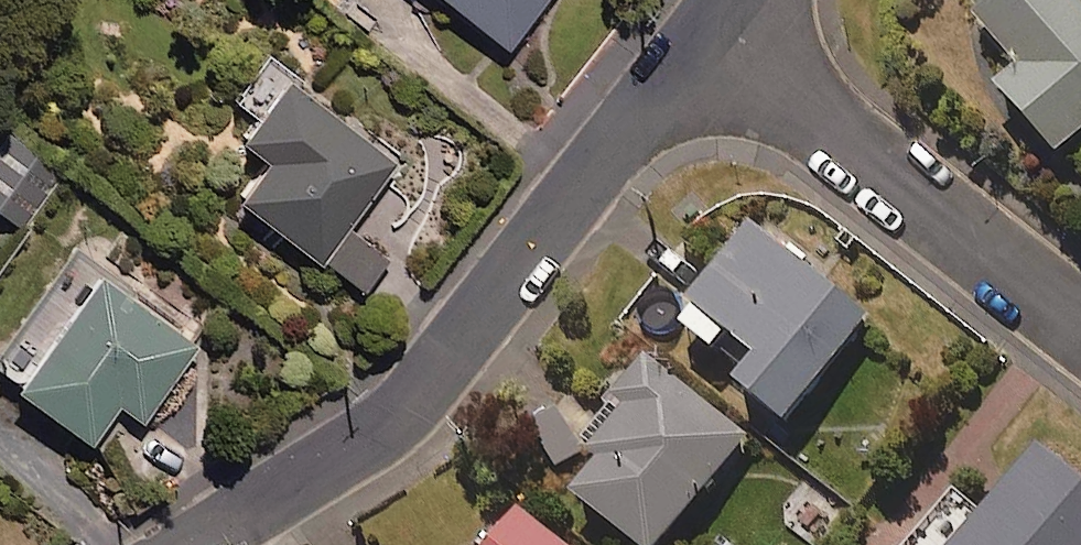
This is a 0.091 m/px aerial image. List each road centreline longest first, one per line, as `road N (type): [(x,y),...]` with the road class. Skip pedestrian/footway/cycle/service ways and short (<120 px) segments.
road 1 (residential): [(701,33),(433,382),(390,422),(194,544)]
road 2 (residential): [(1080,328),(701,33)]

